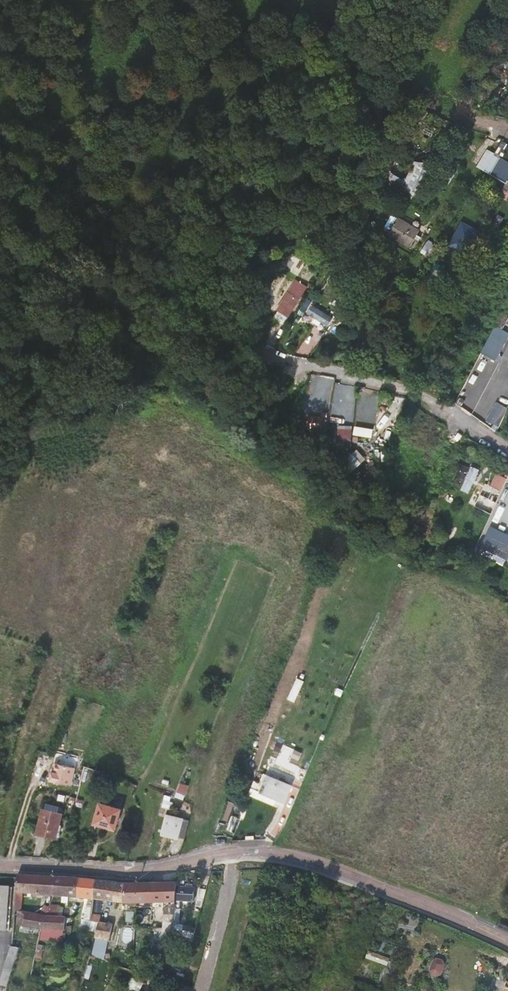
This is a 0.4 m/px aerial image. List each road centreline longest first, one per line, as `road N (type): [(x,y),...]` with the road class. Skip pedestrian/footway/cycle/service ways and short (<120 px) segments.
road 1 (residential): [(507,940),(295,858),(225,854),(117,872),(0,866)]
road 2 (residential): [(507,451),(405,388),(228,350)]
road 3 (residential): [(507,126),(402,89),(298,11)]

